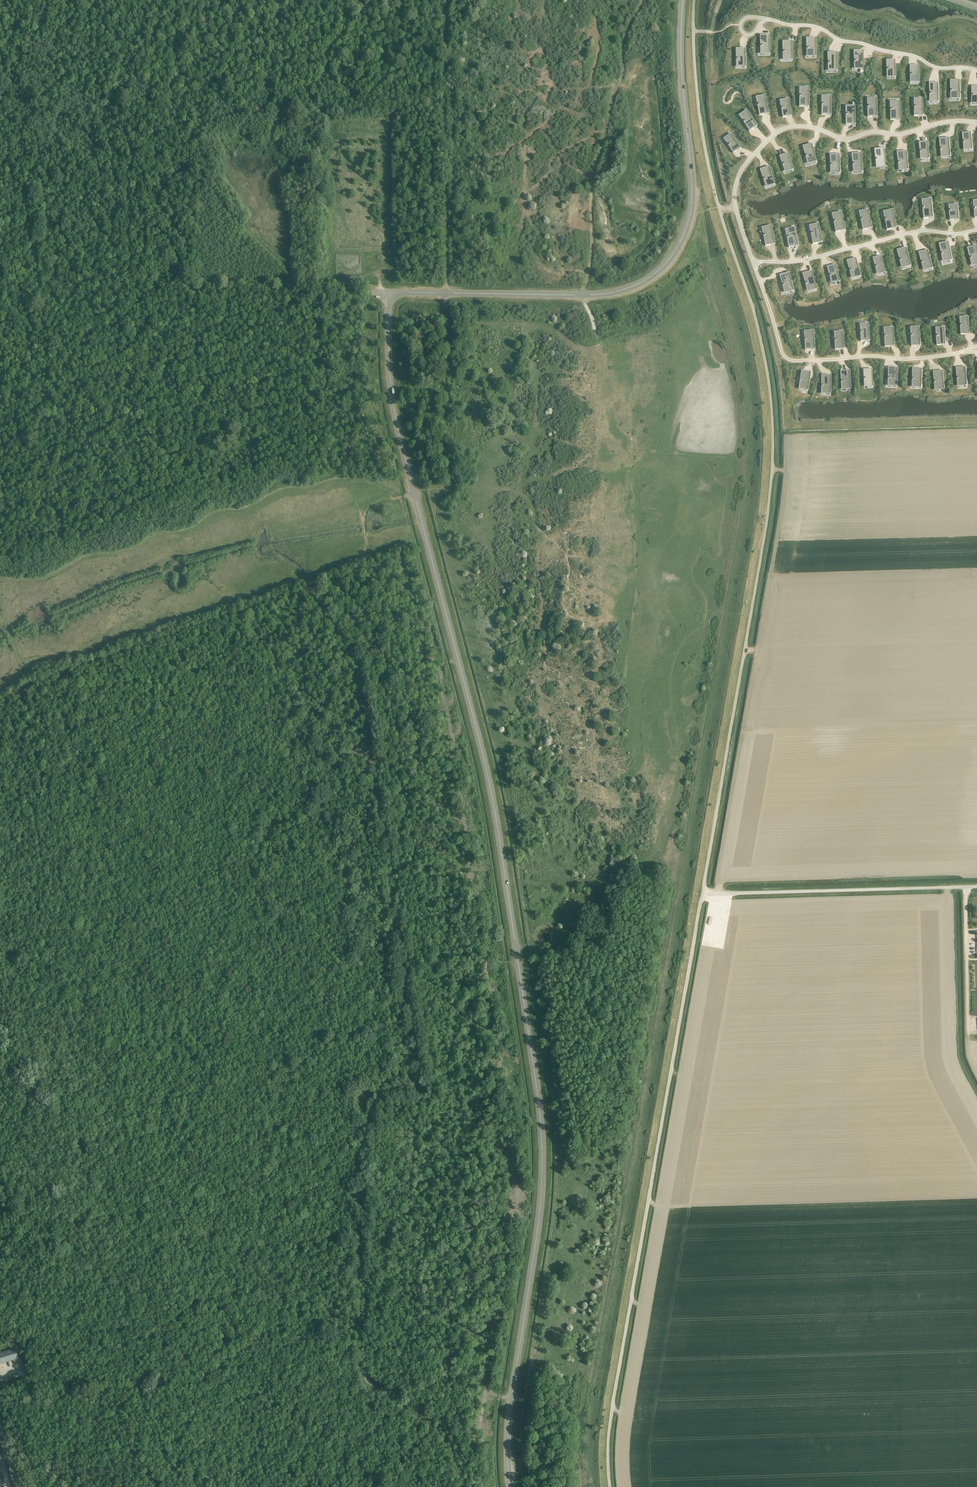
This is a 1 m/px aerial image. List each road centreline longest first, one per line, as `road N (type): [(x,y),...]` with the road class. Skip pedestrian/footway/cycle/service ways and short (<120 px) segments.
road 1 (tertiary): [(510,1486),(508,1427),(541,1207),(541,1118),(487,776),(391,388),(388,303),(400,292),(615,292),(660,271),(680,246),(693,197),(683,0)]
road 2 (unclassified): [(703,893),(772,441),(760,338),(701,124),(694,0)]
road 3 (unclassified): [(611,1486),(610,1428),(703,893)]
road 4 (unclassified): [(703,893),(976,886)]
road 5 (track): [(446,293),(443,98)]

